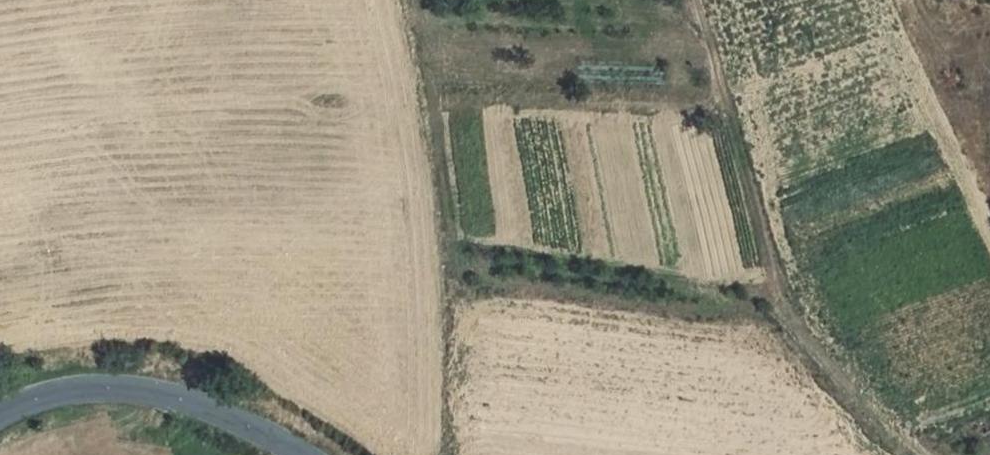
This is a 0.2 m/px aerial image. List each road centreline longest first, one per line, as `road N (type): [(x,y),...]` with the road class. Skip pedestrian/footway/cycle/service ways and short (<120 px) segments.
road 1 (secondary): [(305,454),(189,399),(129,389),(60,391),(0,414)]
road 2 (track): [(696,0),(730,118)]

